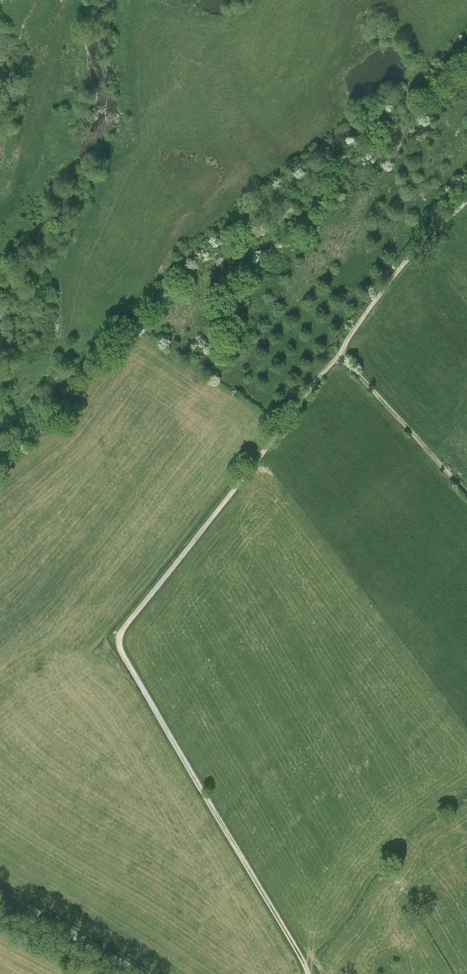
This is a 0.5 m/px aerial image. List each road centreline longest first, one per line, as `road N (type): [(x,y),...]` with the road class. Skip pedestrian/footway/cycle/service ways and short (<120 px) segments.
road 1 (track): [(309,973),(117,641),(338,354)]
road 2 (track): [(466,203),(420,247),(338,354)]
road 3 (track): [(338,354),(466,495)]
road 4 (unclassified): [(0,892),(133,973)]

